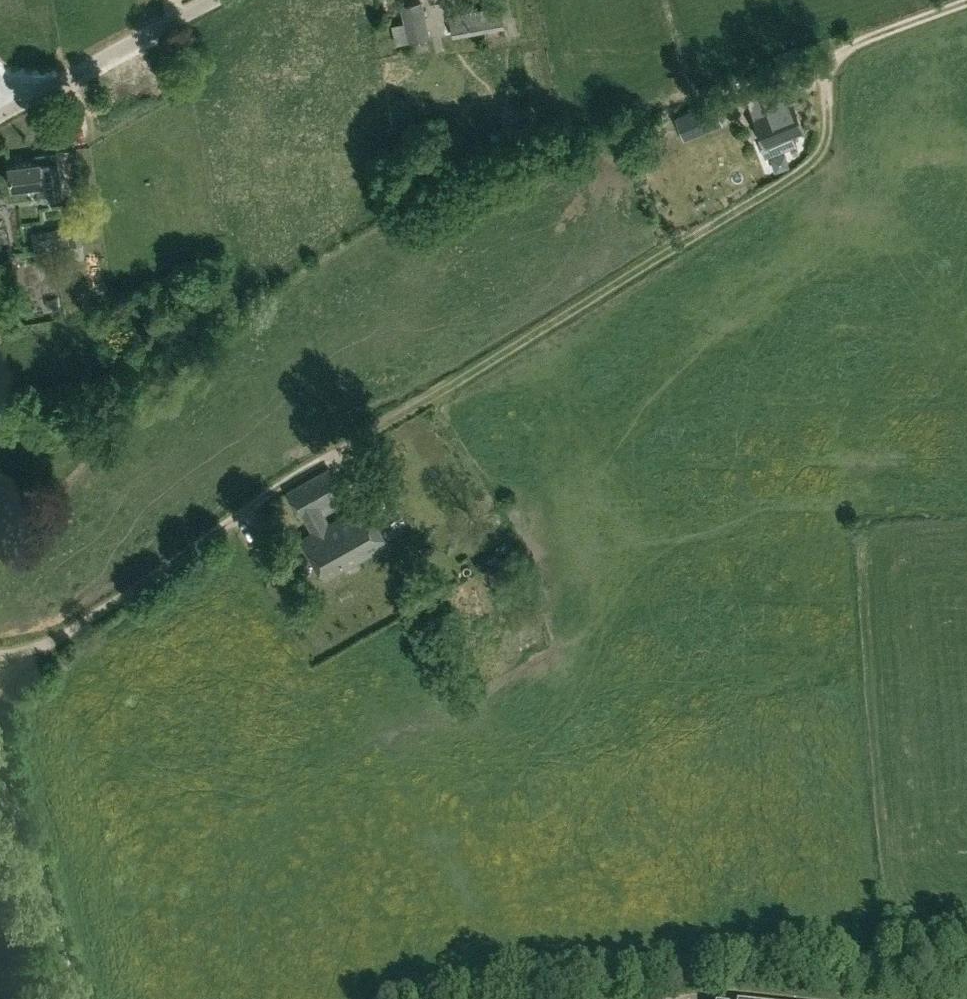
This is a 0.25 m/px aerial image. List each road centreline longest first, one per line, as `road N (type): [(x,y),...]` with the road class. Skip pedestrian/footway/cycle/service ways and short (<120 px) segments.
road 1 (track): [(351,443),(807,168),(826,142),(827,88)]
road 2 (unclassified): [(0,115),(210,0)]
road 3 (unclassified): [(71,998),(0,786)]

